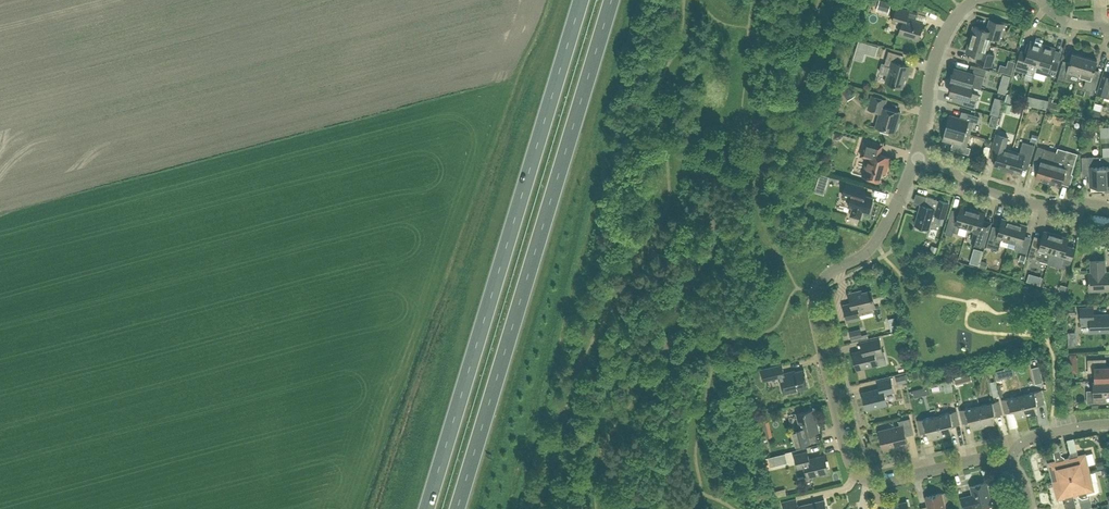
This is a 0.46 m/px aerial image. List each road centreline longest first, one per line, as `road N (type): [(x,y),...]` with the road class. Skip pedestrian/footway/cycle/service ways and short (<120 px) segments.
road 1 (trunk): [(459,508),(612,0)]
road 2 (trunk): [(581,0),(428,508)]
road 3 (residential): [(1006,462),(980,459),(880,482),(851,461),(813,294),(881,234),(916,157)]
road 4 (residential): [(1108,208),(1015,201),(916,157)]
road 5 (residential): [(916,157),(938,52),(955,15),(973,0)]

